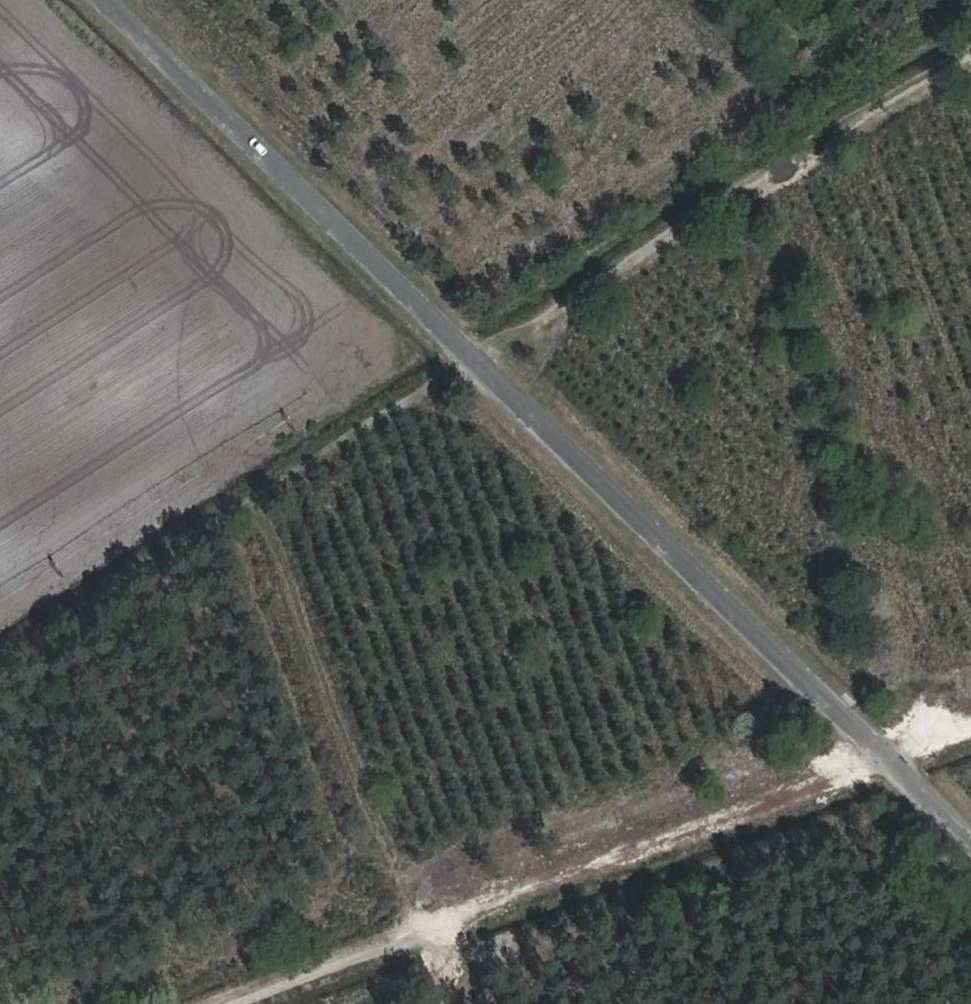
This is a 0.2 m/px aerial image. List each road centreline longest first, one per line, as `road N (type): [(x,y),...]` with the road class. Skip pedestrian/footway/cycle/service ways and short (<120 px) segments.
road 1 (unclassified): [(970,835),(116,0)]
road 2 (track): [(970,63),(698,217),(0,663)]
road 3 (track): [(213,1003),(970,725)]
road 4 (track): [(0,624),(457,333)]
road 5 (track): [(447,1003),(259,501)]

